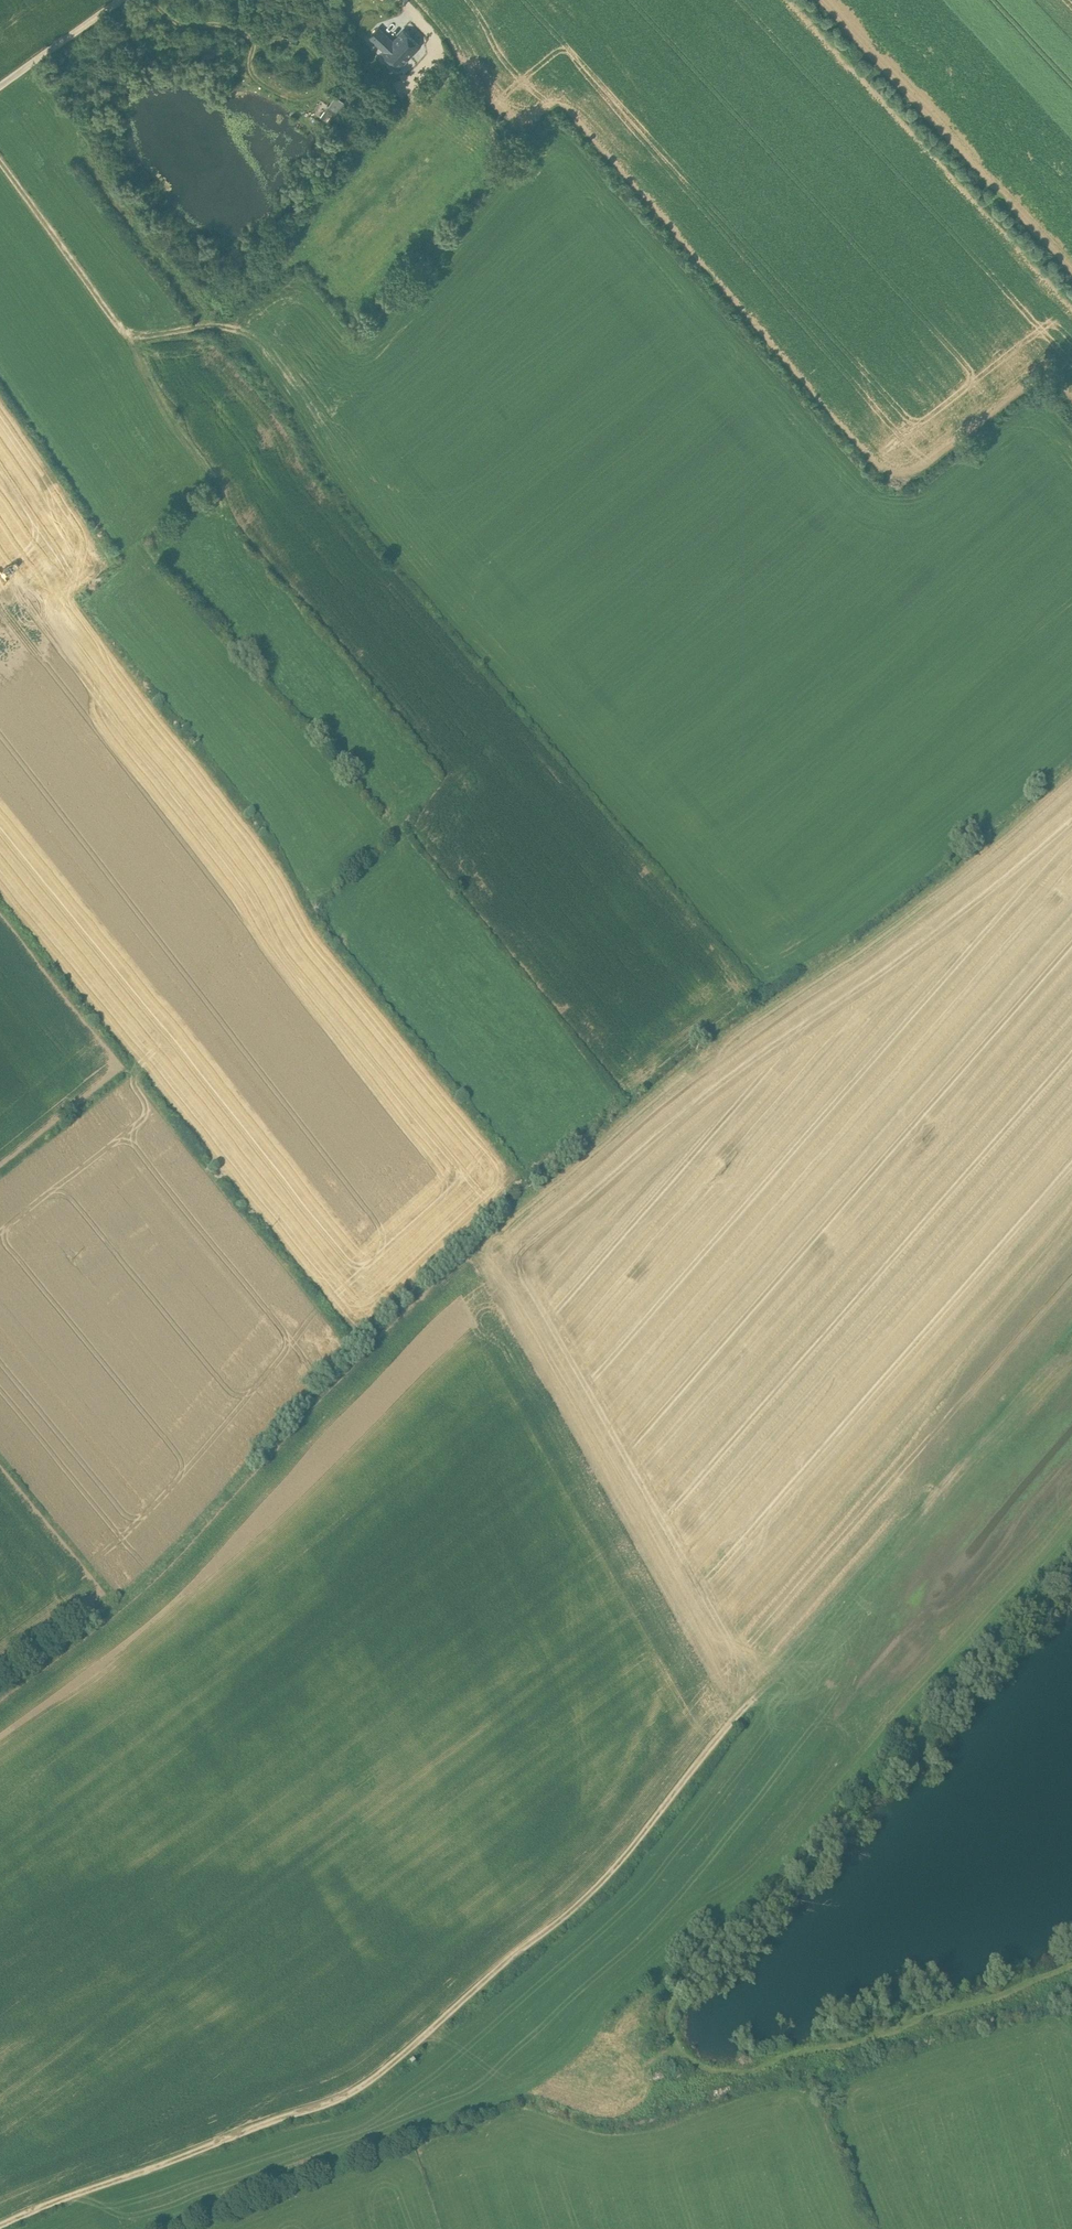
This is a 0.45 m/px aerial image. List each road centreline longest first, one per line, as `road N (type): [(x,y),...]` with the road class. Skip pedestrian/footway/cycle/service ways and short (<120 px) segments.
road 1 (track): [(771,1695),(747,1704),(585,1902),(356,2091),(0,2225)]
road 2 (track): [(235,328),(124,334),(0,162)]
road 3 (unclassified): [(119,0),(0,85)]

